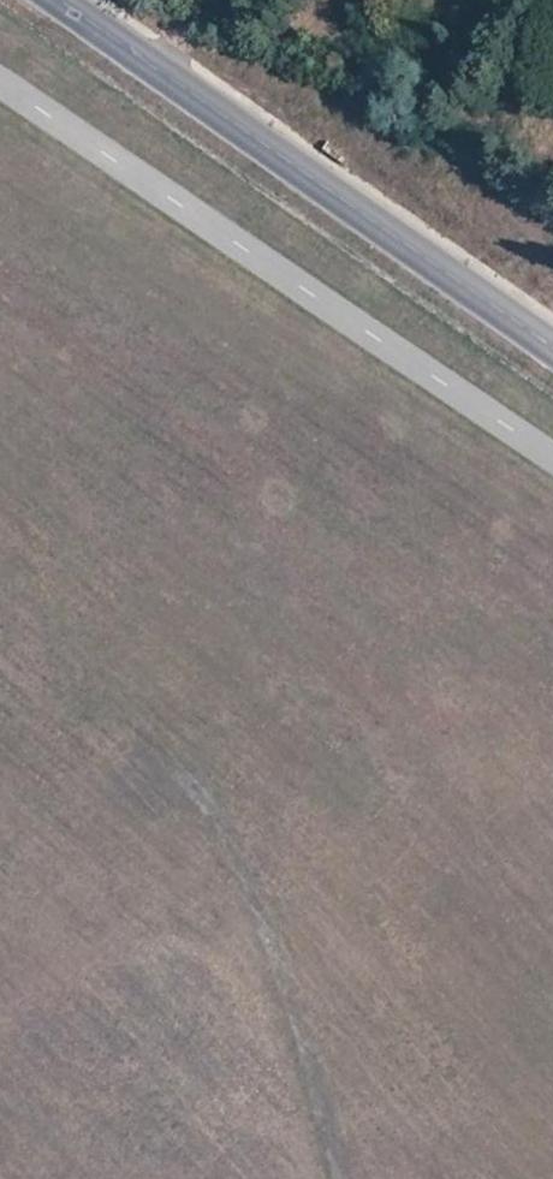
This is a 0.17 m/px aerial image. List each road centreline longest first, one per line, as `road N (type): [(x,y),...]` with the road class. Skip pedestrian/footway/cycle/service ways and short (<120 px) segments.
road 1 (unclassified): [(62,0),(552,355)]

